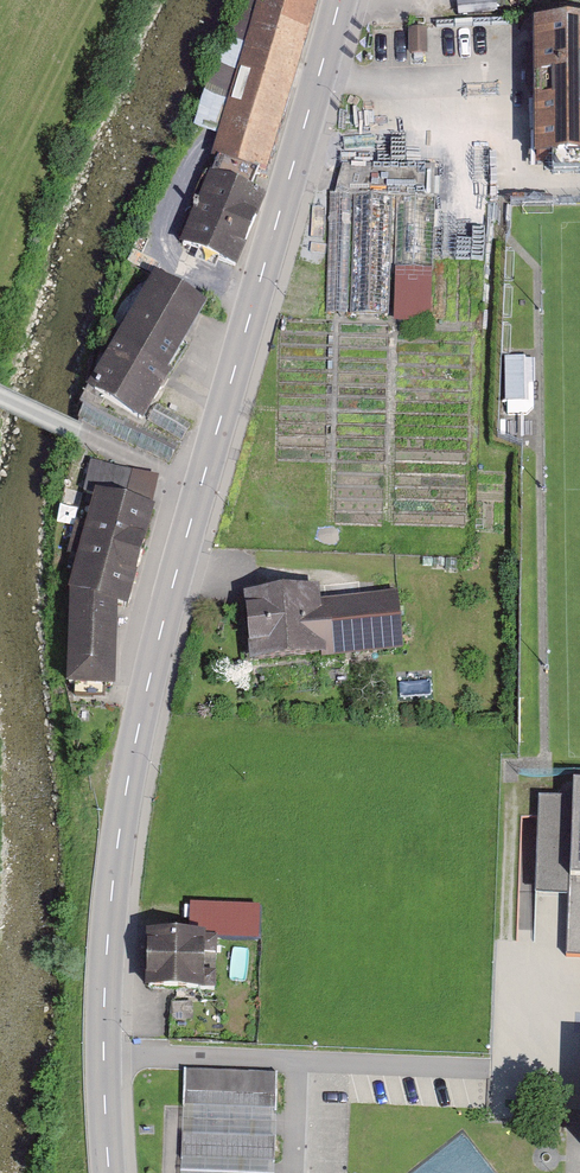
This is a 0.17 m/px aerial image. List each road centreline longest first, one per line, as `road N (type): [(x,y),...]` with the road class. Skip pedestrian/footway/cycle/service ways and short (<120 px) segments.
road 1 (tertiary): [(341,0),(136,744),(103,999),(110,1172)]
road 2 (track): [(202,484),(0,397)]

